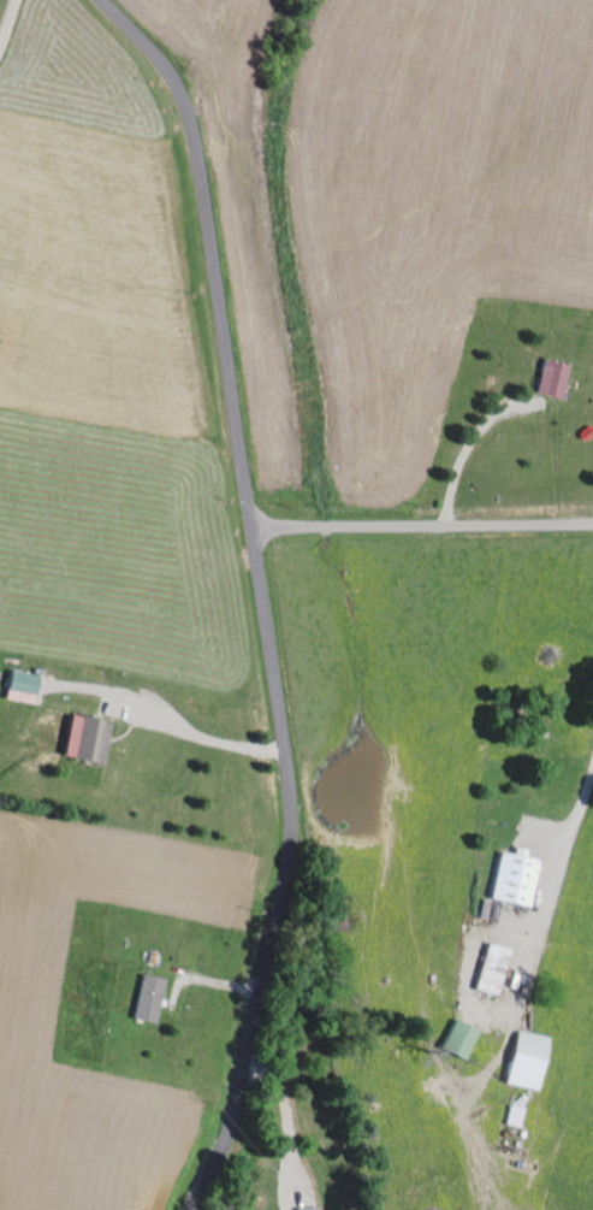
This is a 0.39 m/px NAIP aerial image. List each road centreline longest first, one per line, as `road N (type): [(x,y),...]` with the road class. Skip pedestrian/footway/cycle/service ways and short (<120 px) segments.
road 1 (residential): [(193,1209),(227,1134),(248,1061),(290,867),(290,785),(192,129),(164,67),(101,0)]
road 2 (residential): [(592,526),(253,530)]

